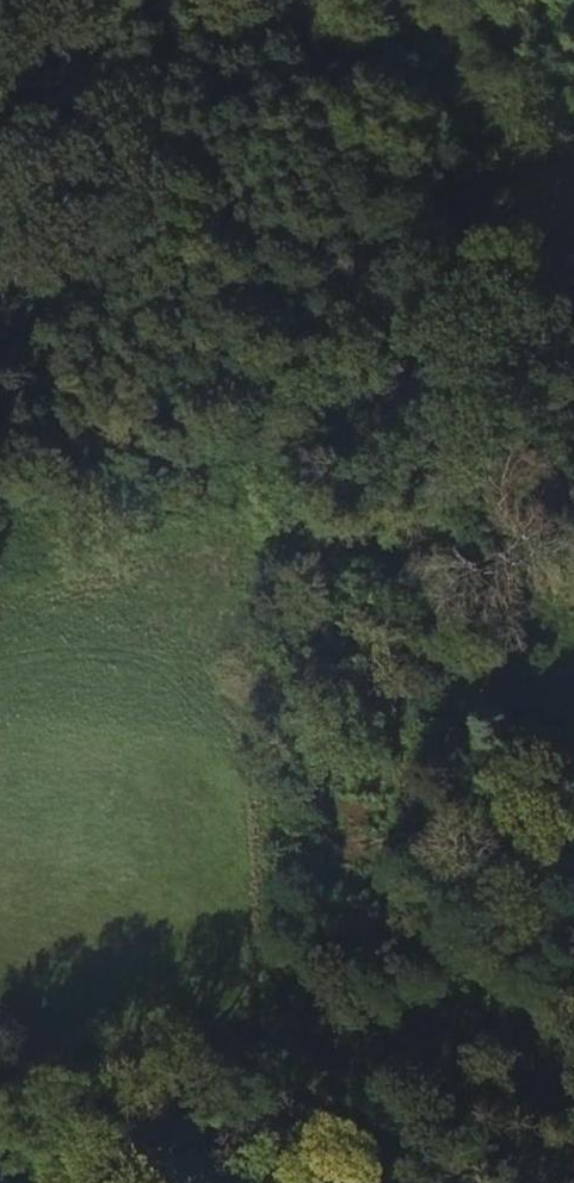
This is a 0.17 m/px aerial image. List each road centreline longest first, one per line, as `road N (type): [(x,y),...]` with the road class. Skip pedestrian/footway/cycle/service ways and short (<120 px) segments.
road 1 (track): [(0,1039),(398,1134),(573,1164)]

